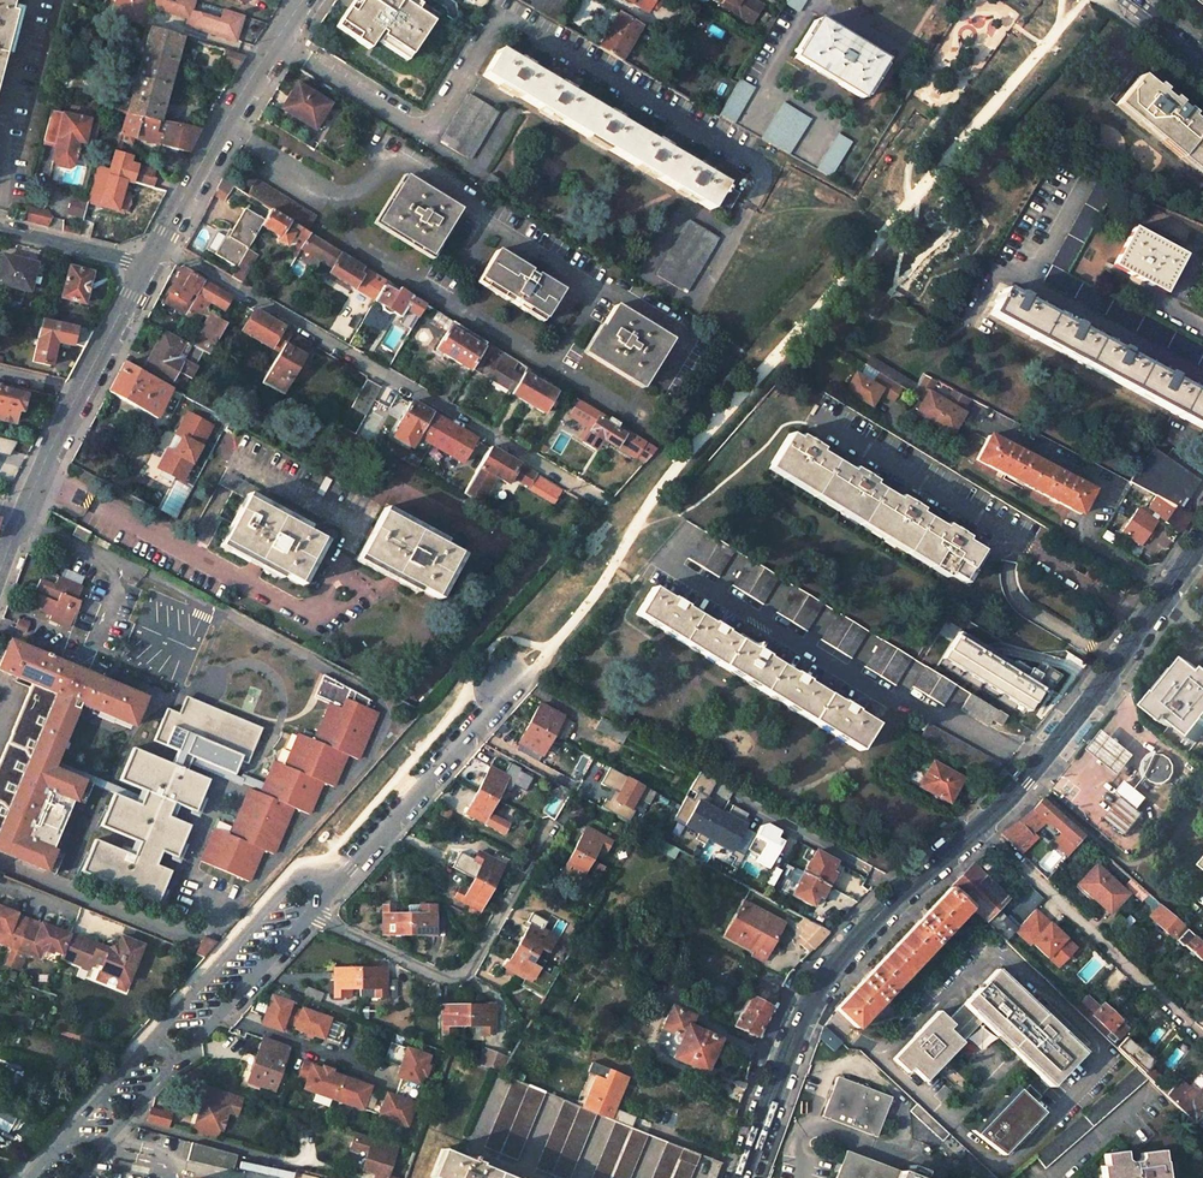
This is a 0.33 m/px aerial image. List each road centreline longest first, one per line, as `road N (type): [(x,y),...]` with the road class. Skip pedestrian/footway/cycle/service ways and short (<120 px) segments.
road 1 (residential): [(74,1177),(309,916),(322,900),(319,889),(299,881),(286,887),(27,1177)]
road 2 (tertiary): [(1202,539),(1026,780),(911,883),(832,968),(793,1035),(741,1177)]
road 3 (secondary): [(303,0),(146,266)]
road 4 (track): [(1200,1034),(980,826)]
road 5 (unclassified): [(0,227),(146,266)]
road 6 (secondary): [(146,266),(79,392)]
road 7 (secondary): [(79,392),(24,514)]
road 8 (track): [(148,20),(265,57)]

